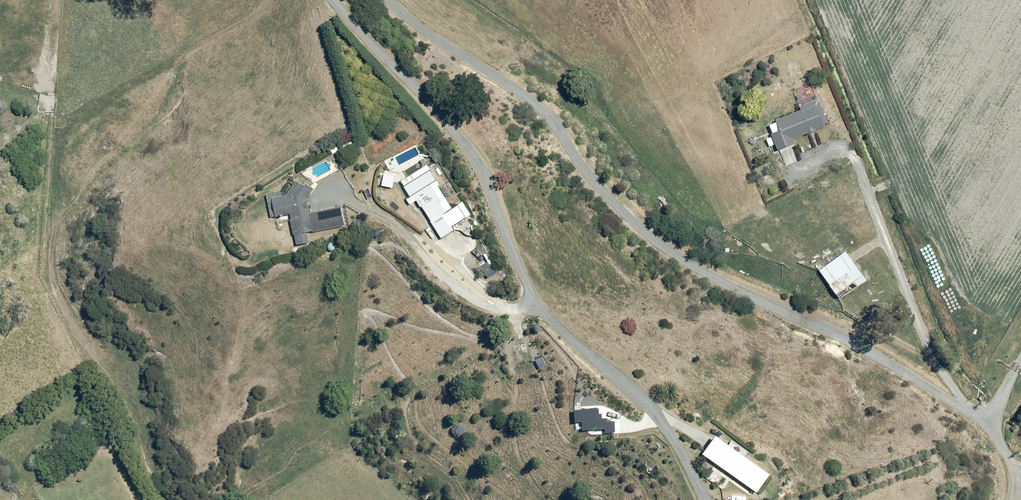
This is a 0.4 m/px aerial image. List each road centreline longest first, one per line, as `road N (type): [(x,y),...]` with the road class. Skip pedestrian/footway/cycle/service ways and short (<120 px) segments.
road 1 (unclassified): [(408,0),(538,92),(618,172),(773,287),(974,397),(997,400),(1020,360)]
road 2 (unclassified): [(705,499),(655,414),(537,301),(458,135),(334,0)]

